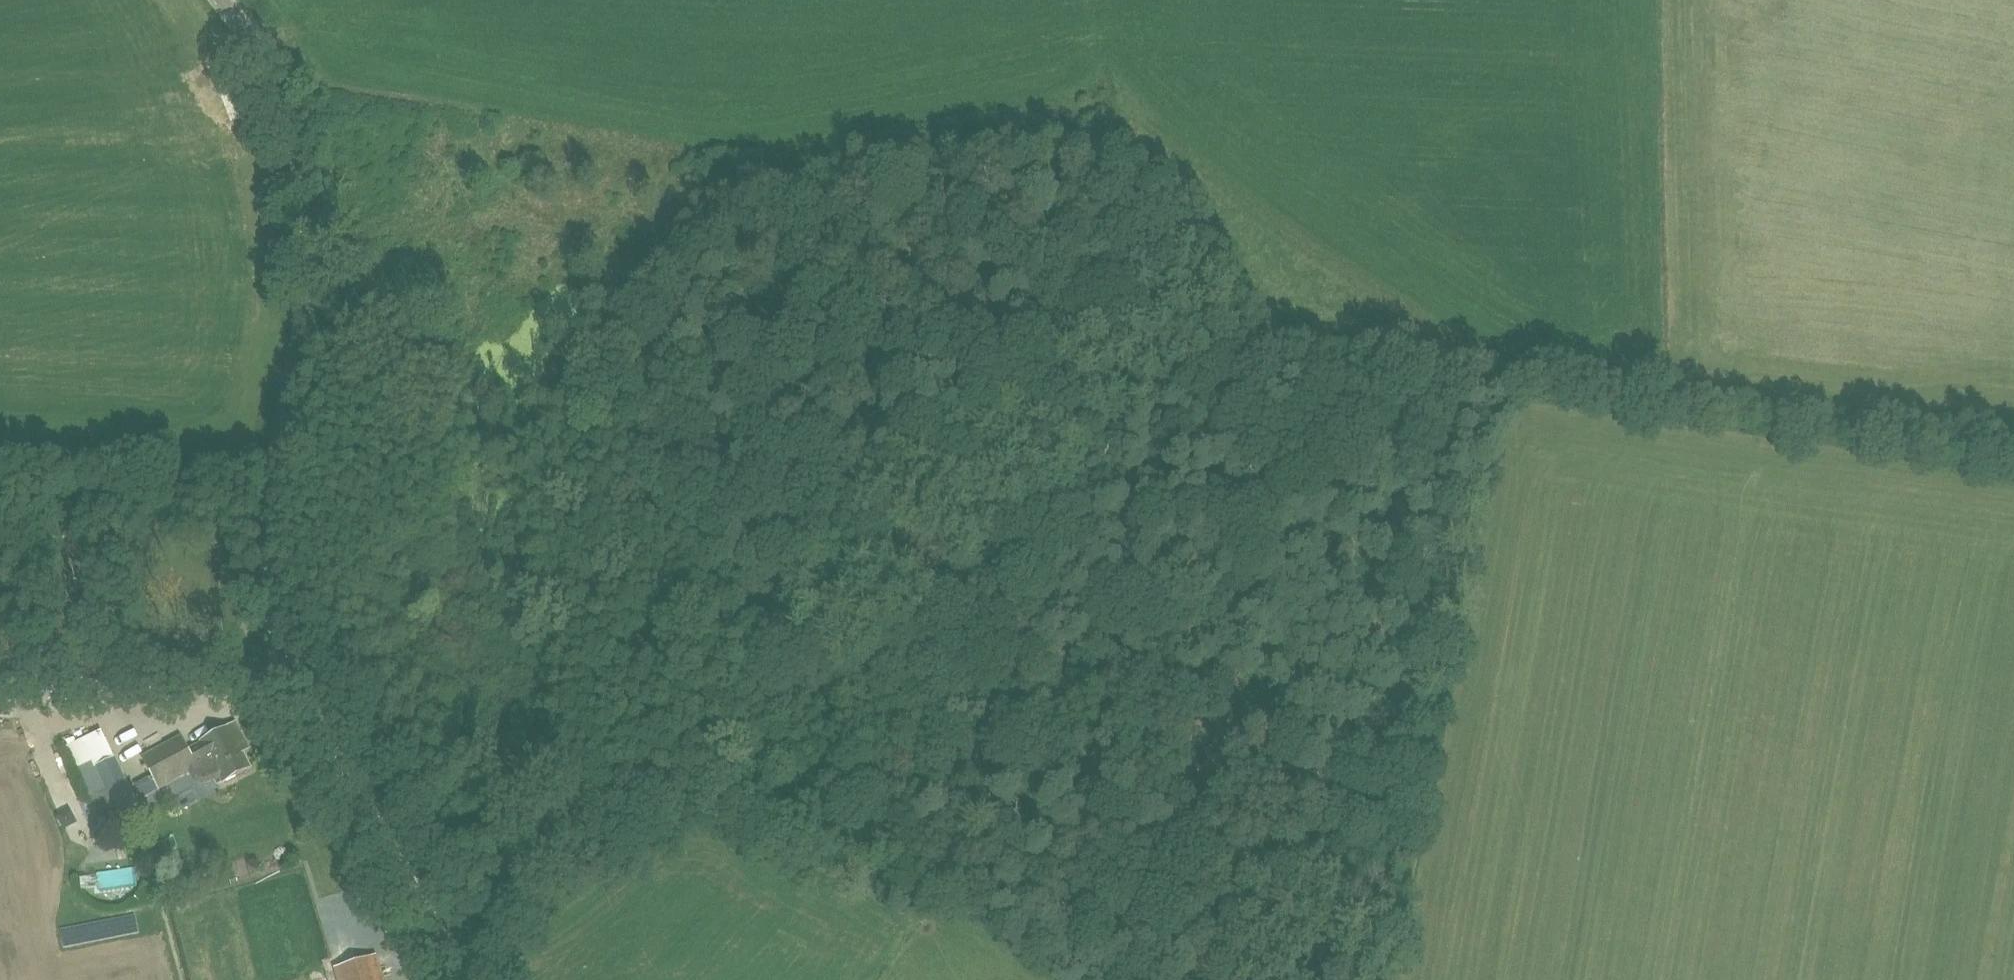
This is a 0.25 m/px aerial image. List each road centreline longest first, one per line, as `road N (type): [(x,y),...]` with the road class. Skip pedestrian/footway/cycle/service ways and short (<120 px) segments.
road 1 (unclassified): [(462,979),(301,688),(275,613),(273,506),(309,291),(310,216),(283,105),(221,0)]

